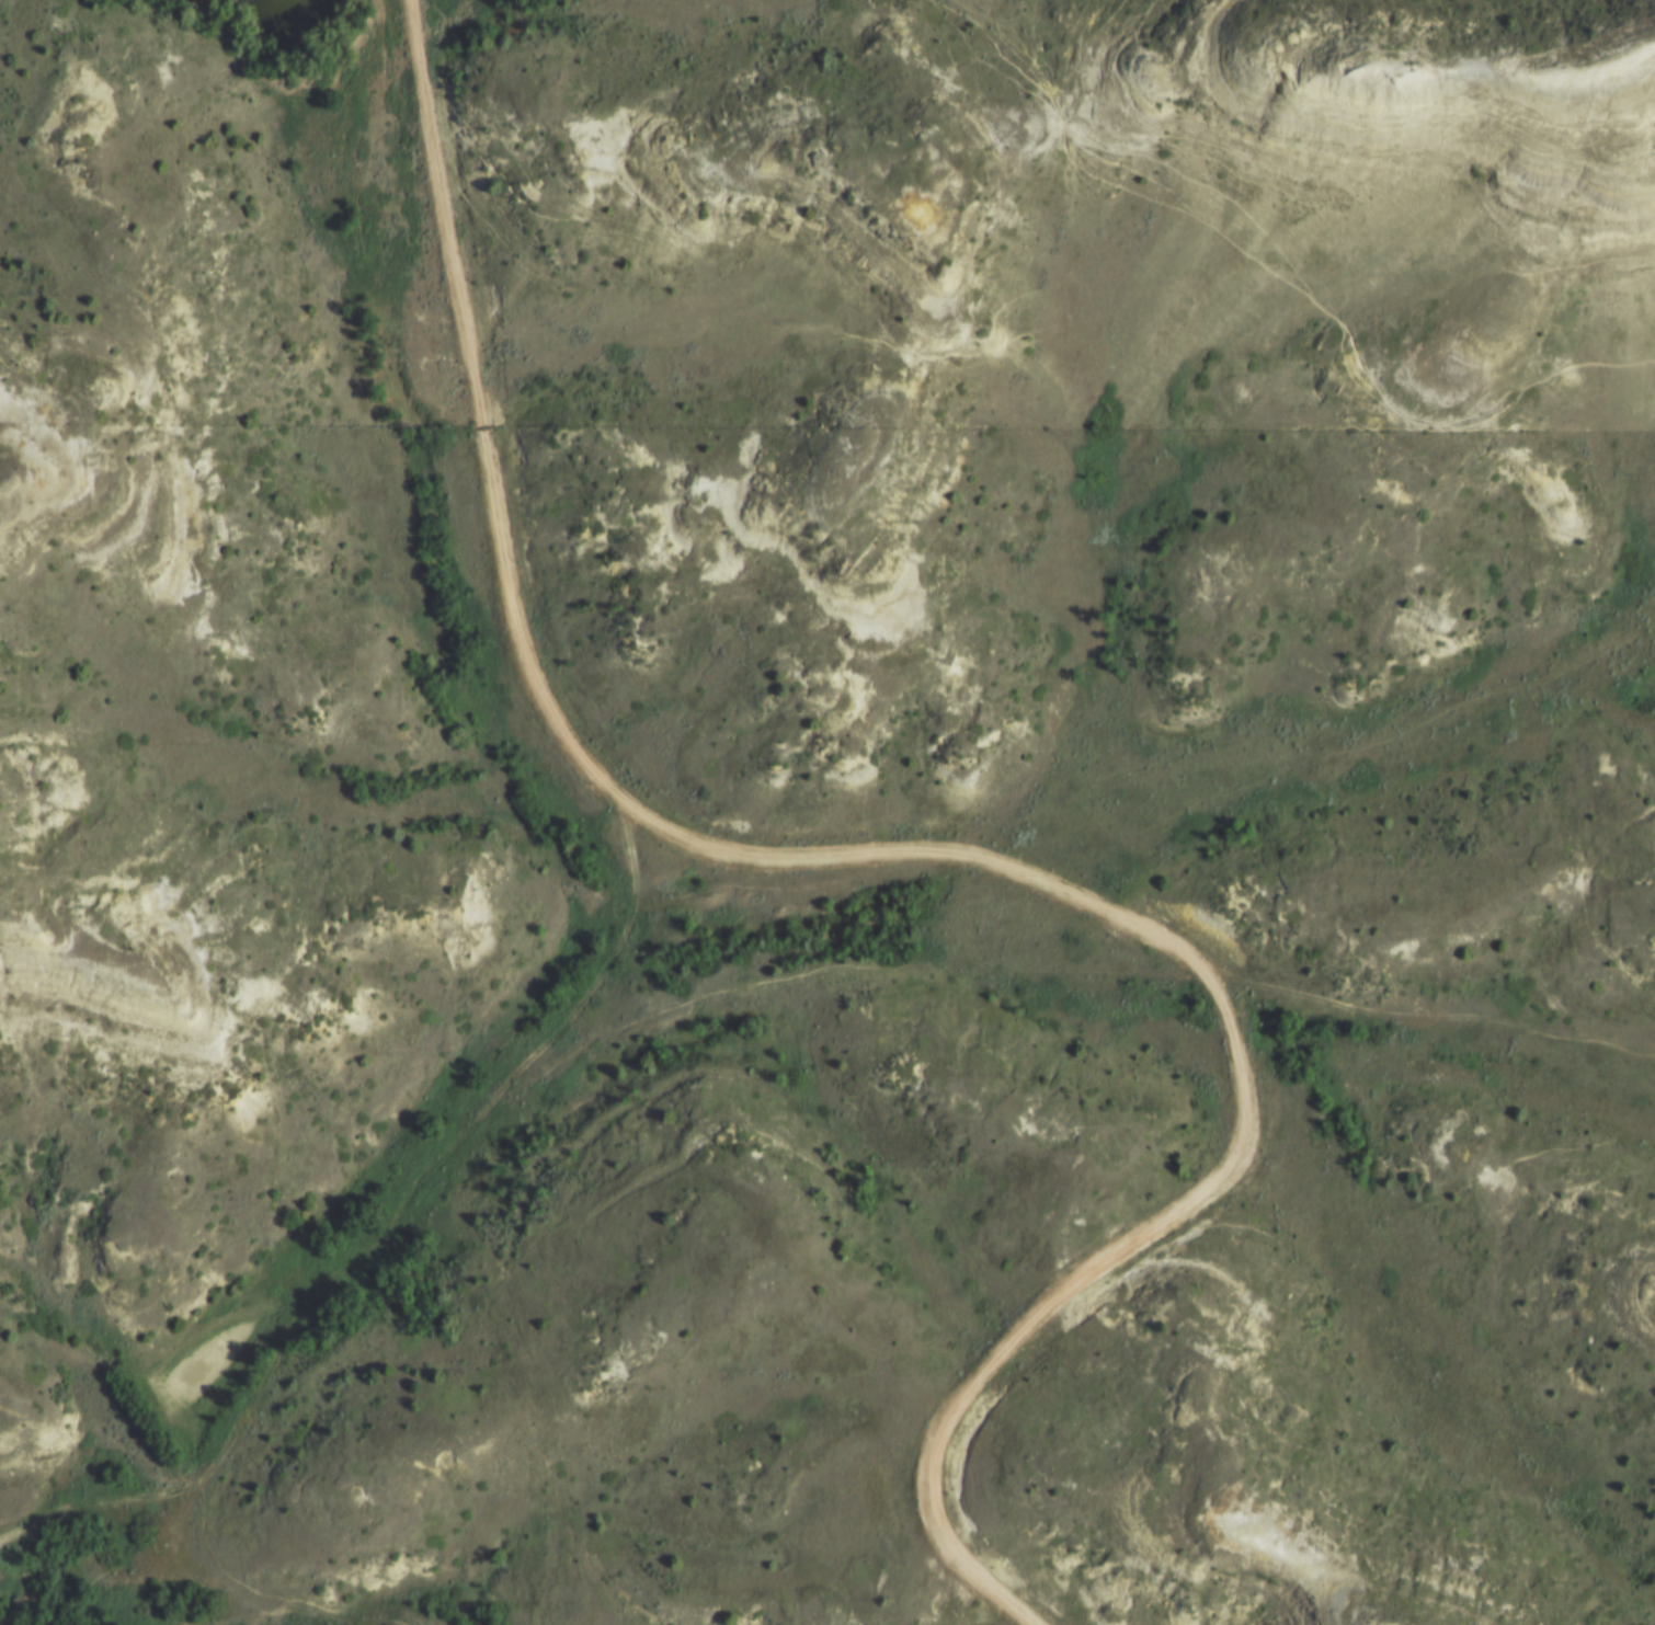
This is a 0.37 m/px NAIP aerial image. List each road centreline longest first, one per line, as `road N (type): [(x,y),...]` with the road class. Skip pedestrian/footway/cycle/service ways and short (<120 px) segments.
road 1 (track): [(614,798),(629,881),(618,945),(356,1256),(320,1283),(285,1327),(261,1387),(204,1481),(41,1520),(0,1541)]

